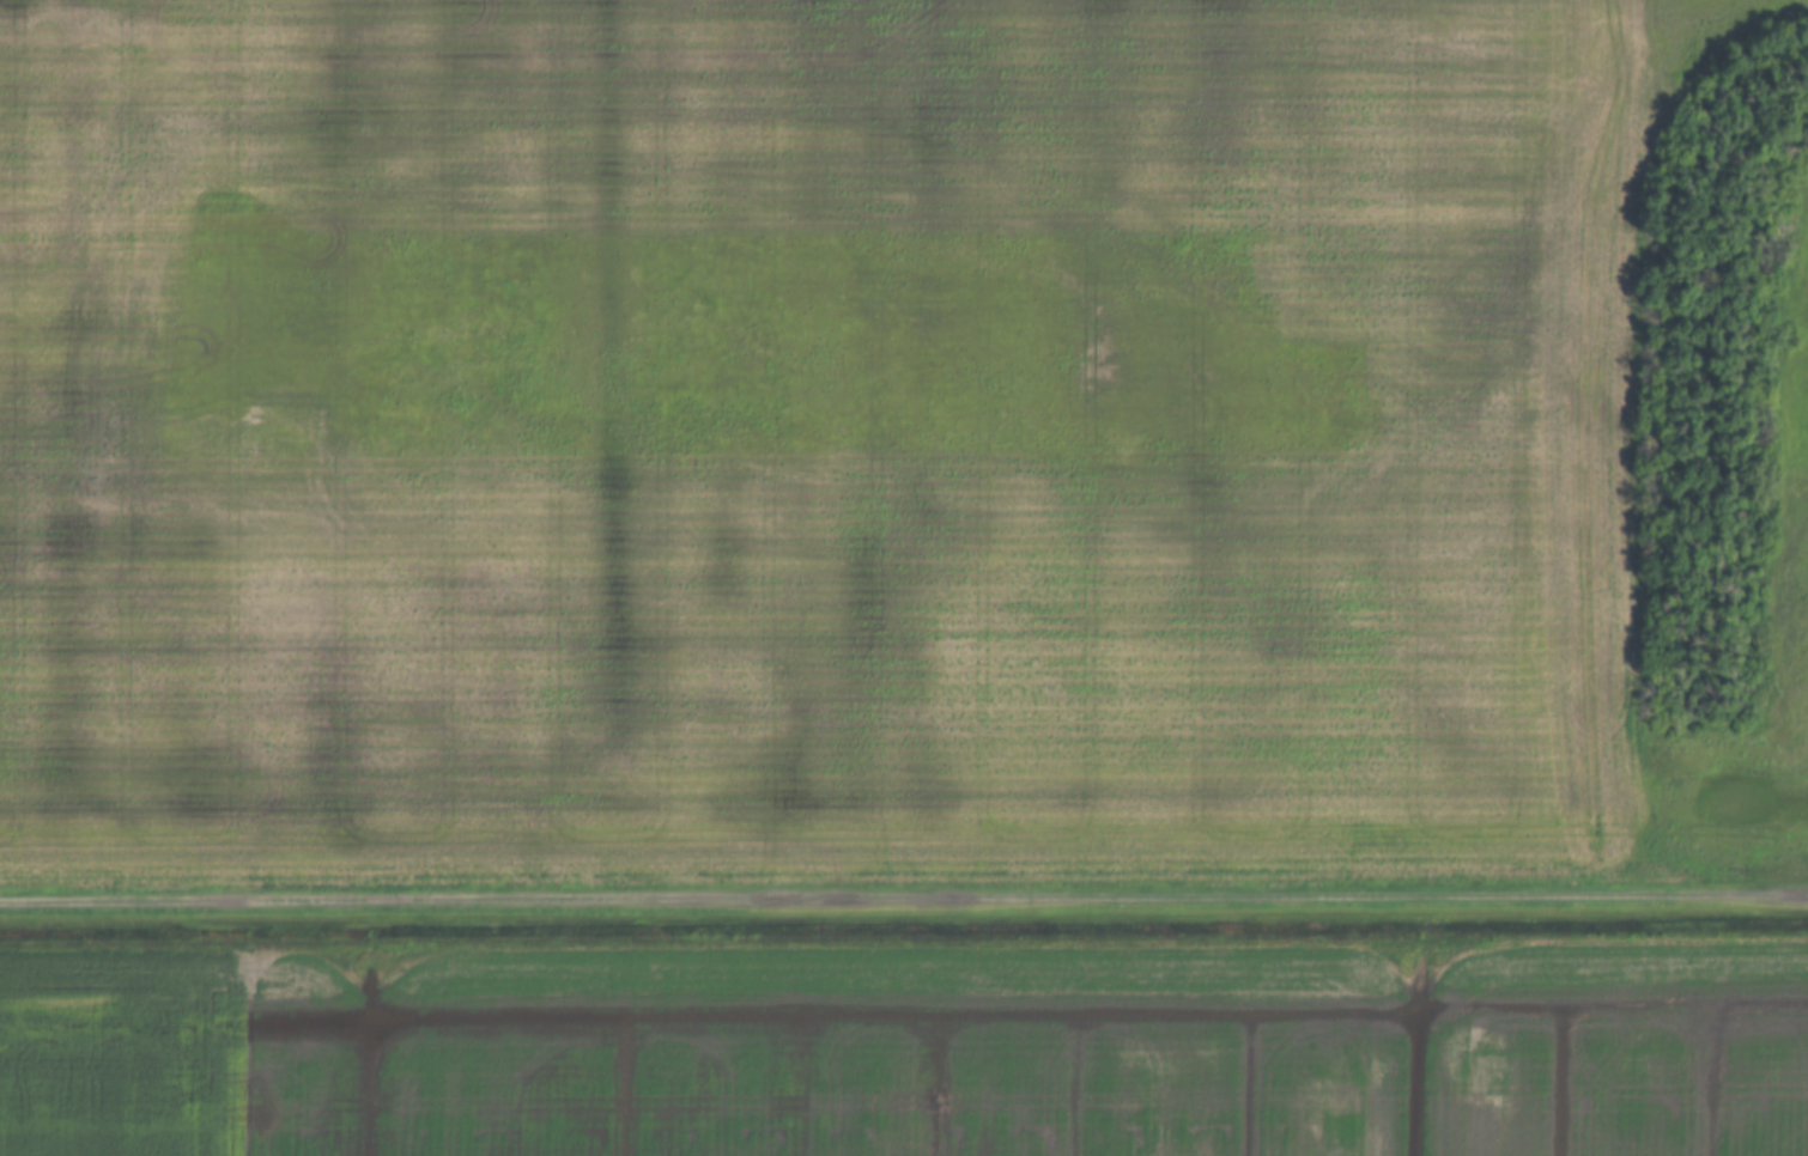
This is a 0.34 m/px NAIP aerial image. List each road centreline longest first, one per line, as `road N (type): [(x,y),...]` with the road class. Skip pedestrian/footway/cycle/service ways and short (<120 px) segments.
road 1 (track): [(0,903),(1807,894)]

